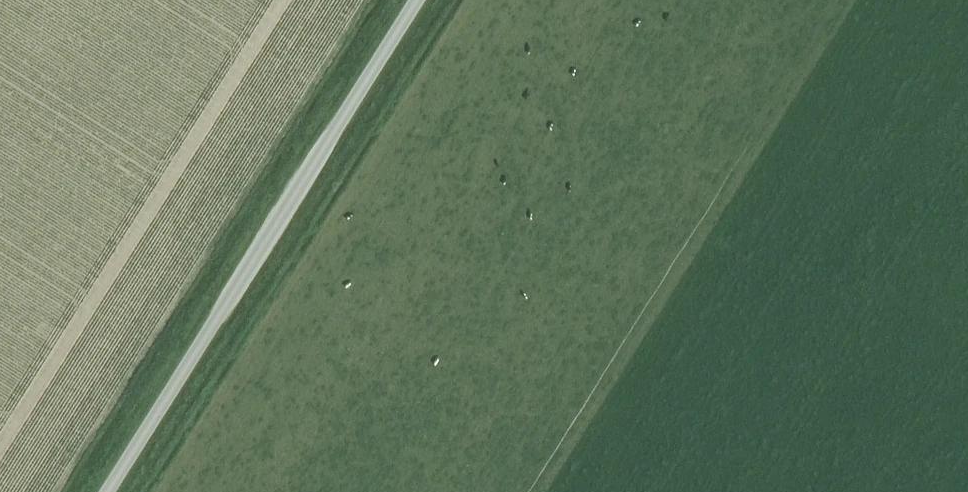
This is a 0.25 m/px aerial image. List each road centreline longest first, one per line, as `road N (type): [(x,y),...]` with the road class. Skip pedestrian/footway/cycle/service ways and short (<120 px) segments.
road 1 (unclassified): [(115,491),(427,0)]

